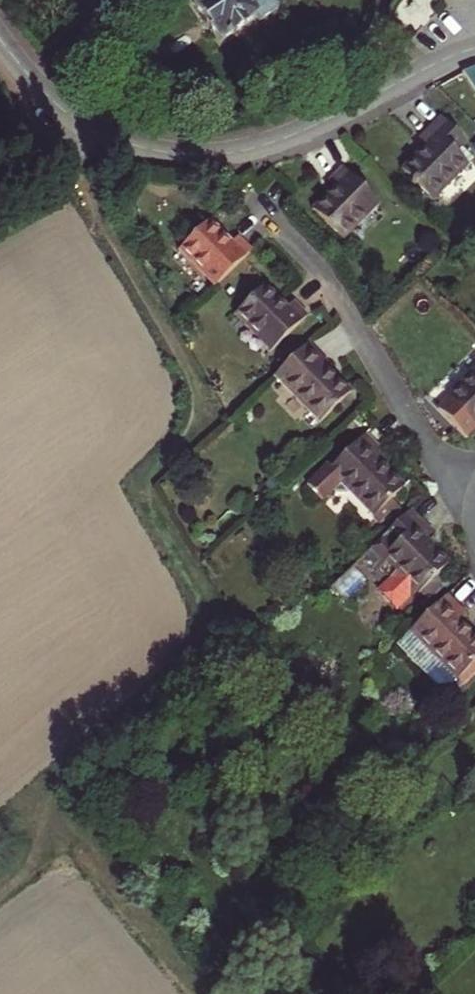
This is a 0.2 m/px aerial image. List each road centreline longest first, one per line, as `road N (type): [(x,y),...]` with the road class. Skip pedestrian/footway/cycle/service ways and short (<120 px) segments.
road 1 (residential): [(474,47),(252,151),(151,151),(87,126)]
road 2 (residential): [(474,503),(437,463),(331,282),(257,207)]
road 3 (residential): [(29,75),(125,0)]

